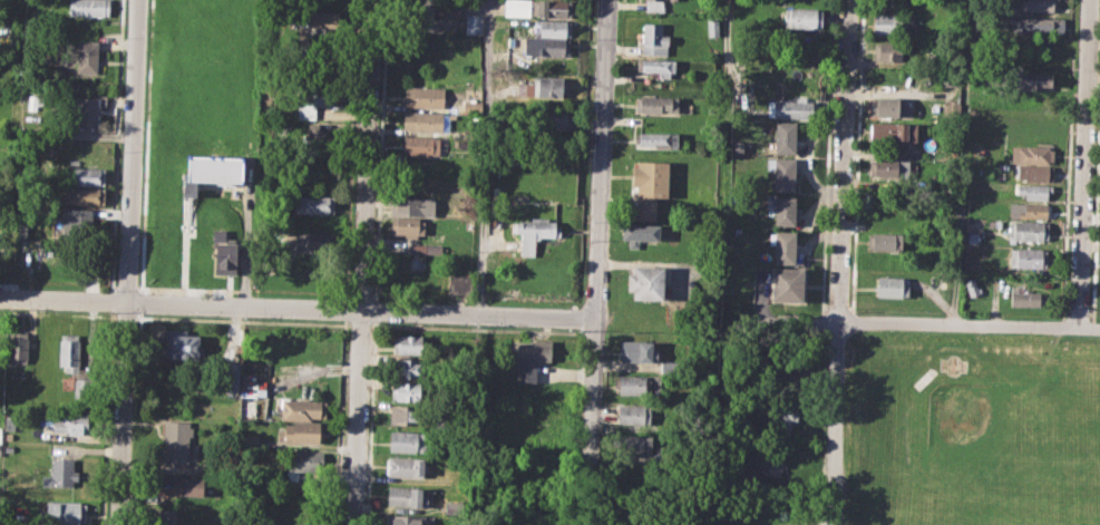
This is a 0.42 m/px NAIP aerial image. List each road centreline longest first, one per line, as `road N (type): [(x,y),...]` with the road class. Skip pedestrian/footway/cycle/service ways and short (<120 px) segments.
road 1 (residential): [(0,298),(594,320)]
road 2 (residential): [(138,0),(117,524)]
road 3 (residential): [(372,0),(352,524)]
road 4 (residential): [(850,0),(832,524)]
road 5 (residential): [(721,322),(1099,328)]
road 6 (residential): [(1091,0),(1078,328)]
road 7 (residential): [(605,0),(594,320)]
road 8 (residential): [(594,320),(590,456)]

